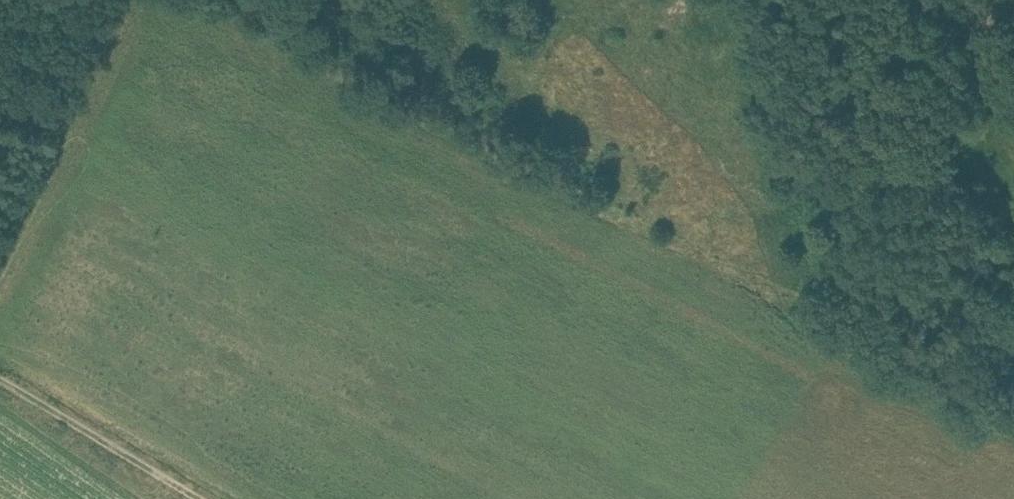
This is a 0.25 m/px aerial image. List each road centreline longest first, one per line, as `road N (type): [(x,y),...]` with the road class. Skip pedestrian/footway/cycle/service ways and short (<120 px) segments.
road 1 (track): [(179,498),(0,384)]

